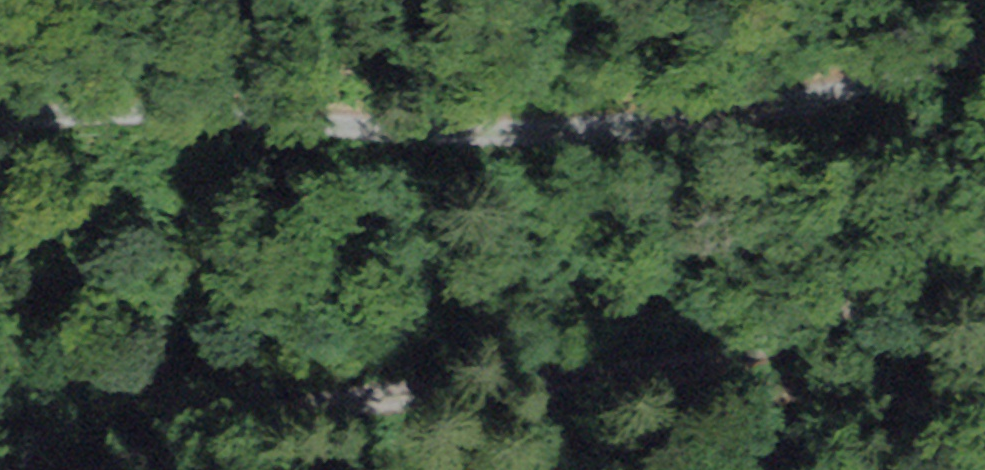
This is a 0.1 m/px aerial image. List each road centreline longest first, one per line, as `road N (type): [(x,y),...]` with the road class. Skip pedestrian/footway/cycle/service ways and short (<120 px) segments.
road 1 (track): [(0,126),(407,169),(584,150),(736,113),(984,36)]
road 2 (track): [(984,211),(805,319),(713,357),(303,404),(187,429),(92,469)]

